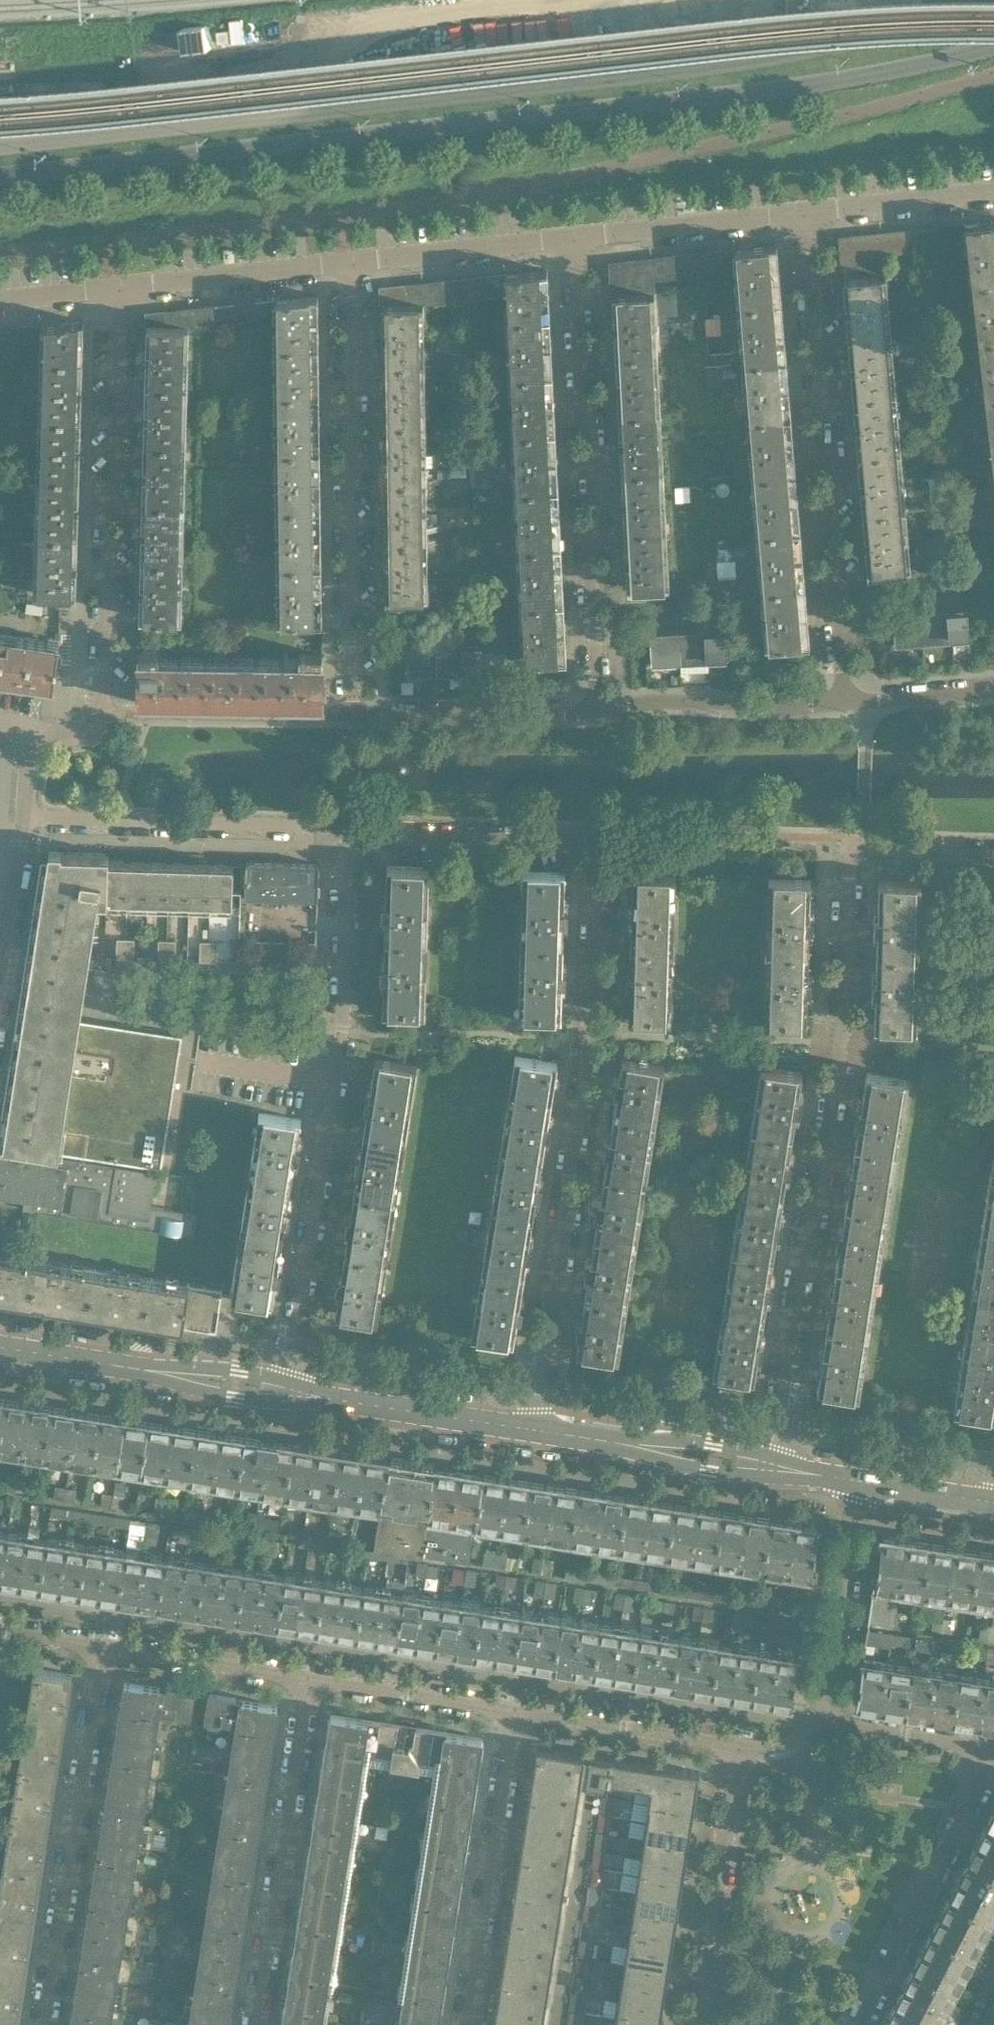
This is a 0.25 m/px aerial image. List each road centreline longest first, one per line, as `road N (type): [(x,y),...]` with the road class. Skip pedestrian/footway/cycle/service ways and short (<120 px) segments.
road 1 (residential): [(286,1393),(340,1031),(347,846),(356,832),(376,827),(575,834),(596,844),(590,1036),(535,1429)]
road 2 (secondary): [(993,2),(736,60),(0,144)]
road 3 (secondary): [(0,174),(781,87),(993,43)]
road 4 (residential): [(767,1466),(841,1042),(850,844),(993,847)]
road 5 (residential): [(594,712),(386,716),(349,709),(347,264)]
road 6 (residential): [(122,288),(100,715),(74,733),(33,731)]
road 7 (residential): [(846,703),(796,215)]
road 8 (residential): [(573,238),(594,712)]
road 9 (residential): [(46,2024),(101,1647)]
road 10 (residential): [(310,1680),(257,2024)]
road 11 (residential): [(465,2024),(514,1710)]
road 12 (residential): [(856,2024),(993,1755)]
road 13 (residential): [(25,817),(318,825)]
road 14 (tertiary): [(286,1393),(0,1346)]
road 15 (residential): [(744,1746),(698,2024)]
road 16 (residential): [(846,703),(773,709),(672,700),(594,712)]
road 17 (tertiary): [(535,1429),(286,1393)]
road 18 (residential): [(822,1721),(855,1480)]
road 19 (tertiary): [(767,1466),(535,1429)]
road 20 (residential): [(514,1710),(744,1746)]
road 21 (residential): [(347,264),(573,238)]
road 22 (residential): [(122,288),(347,264)]
road 23 (residential): [(573,238),(796,215)]
road 24 (residential): [(101,1647),(310,1680)]
road 25 (residential): [(310,1680),(514,1710)]
road 26 (residential): [(796,215),(993,193)]
road 27 (residential): [(993,1748),(822,1721)]
road 28 (residential): [(0,967),(25,817)]
road 29 (residential): [(993,691),(846,703)]
road 30 (tertiary): [(993,1504),(855,1480)]
road 31 (residential): [(0,300),(122,288)]

